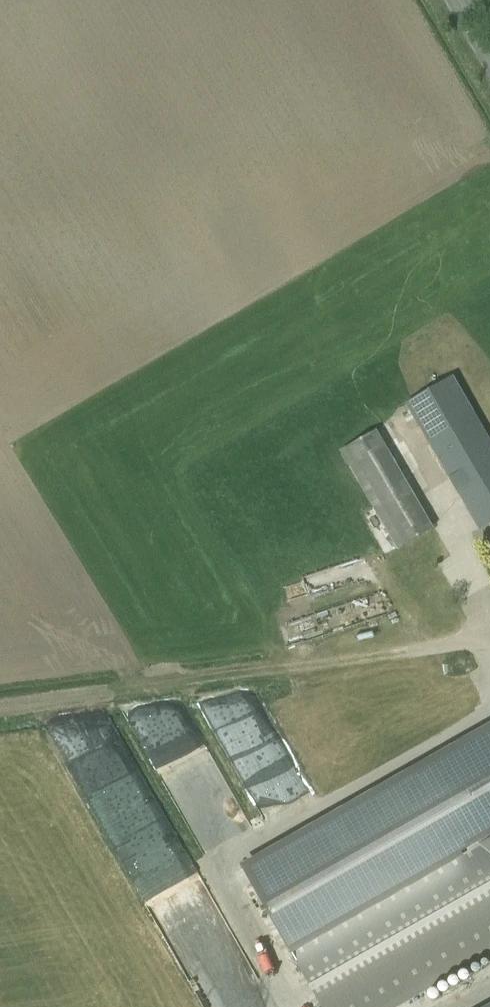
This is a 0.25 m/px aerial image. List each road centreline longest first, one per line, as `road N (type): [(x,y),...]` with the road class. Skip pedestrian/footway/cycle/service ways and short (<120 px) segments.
road 1 (track): [(146,687),(0,708)]

